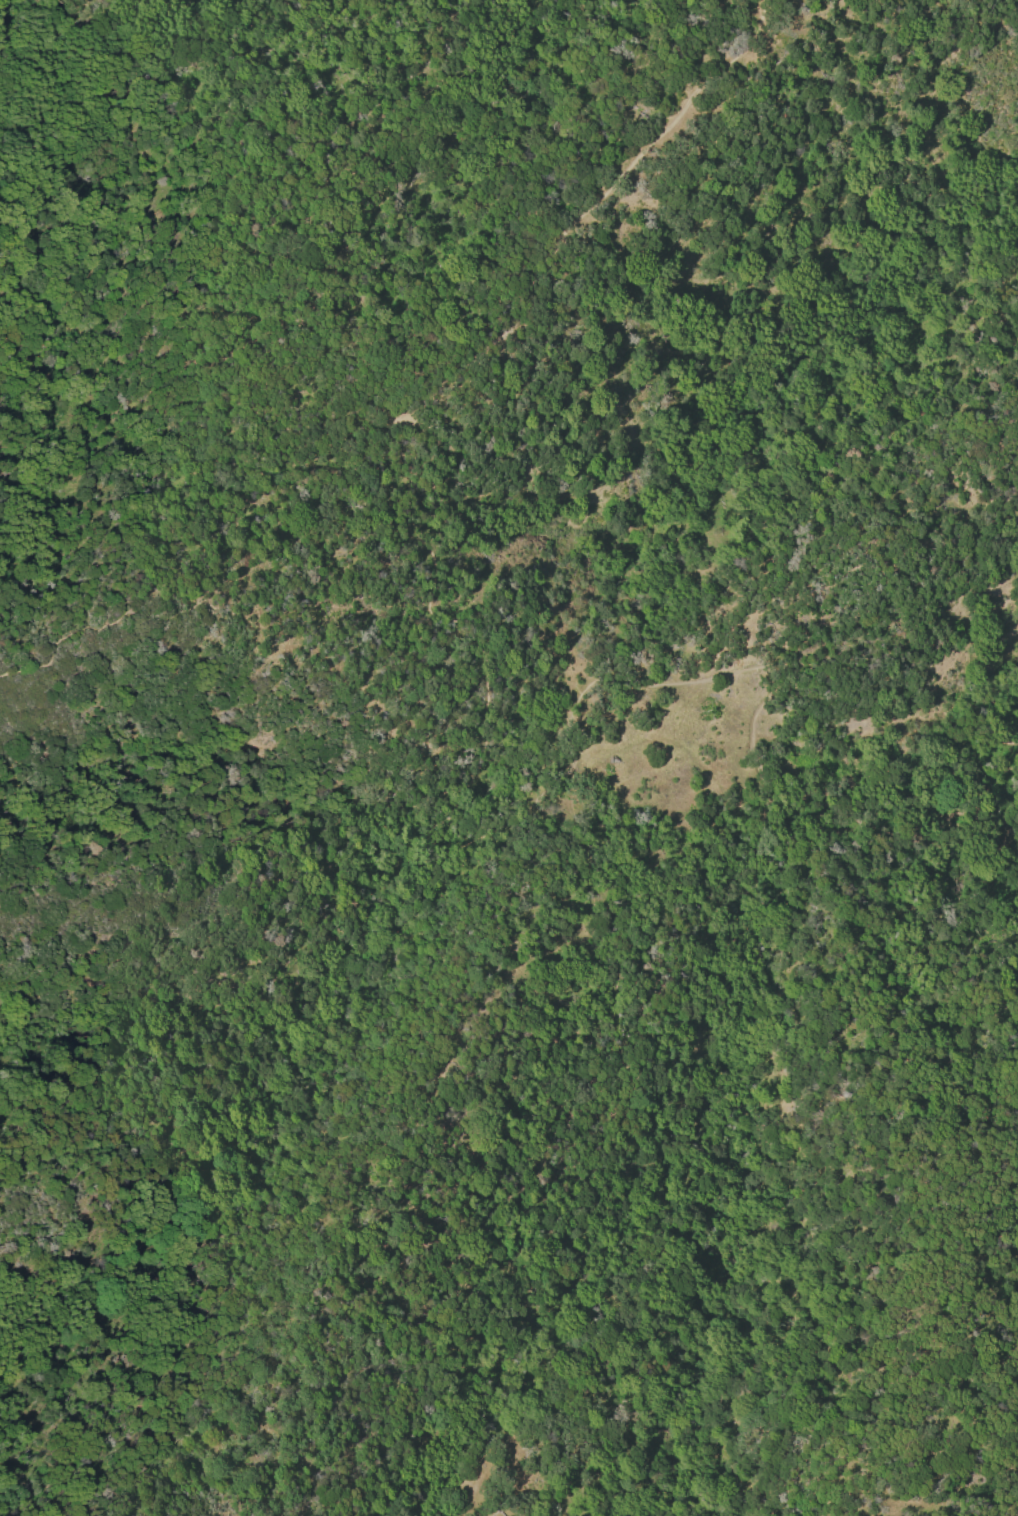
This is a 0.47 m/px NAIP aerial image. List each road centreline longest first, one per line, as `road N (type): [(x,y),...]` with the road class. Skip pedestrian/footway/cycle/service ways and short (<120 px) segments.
road 1 (track): [(1008,839),(903,839),(846,813),(837,778),(754,856),(754,715),(788,661),(639,684),(596,675),(573,712),(573,779),(476,830),(433,833),(479,755),(490,690),(464,629),(433,606),(433,563),(416,535),(410,497),(430,454),(410,411),(510,340),(539,251),(760,36),(774,0)]

